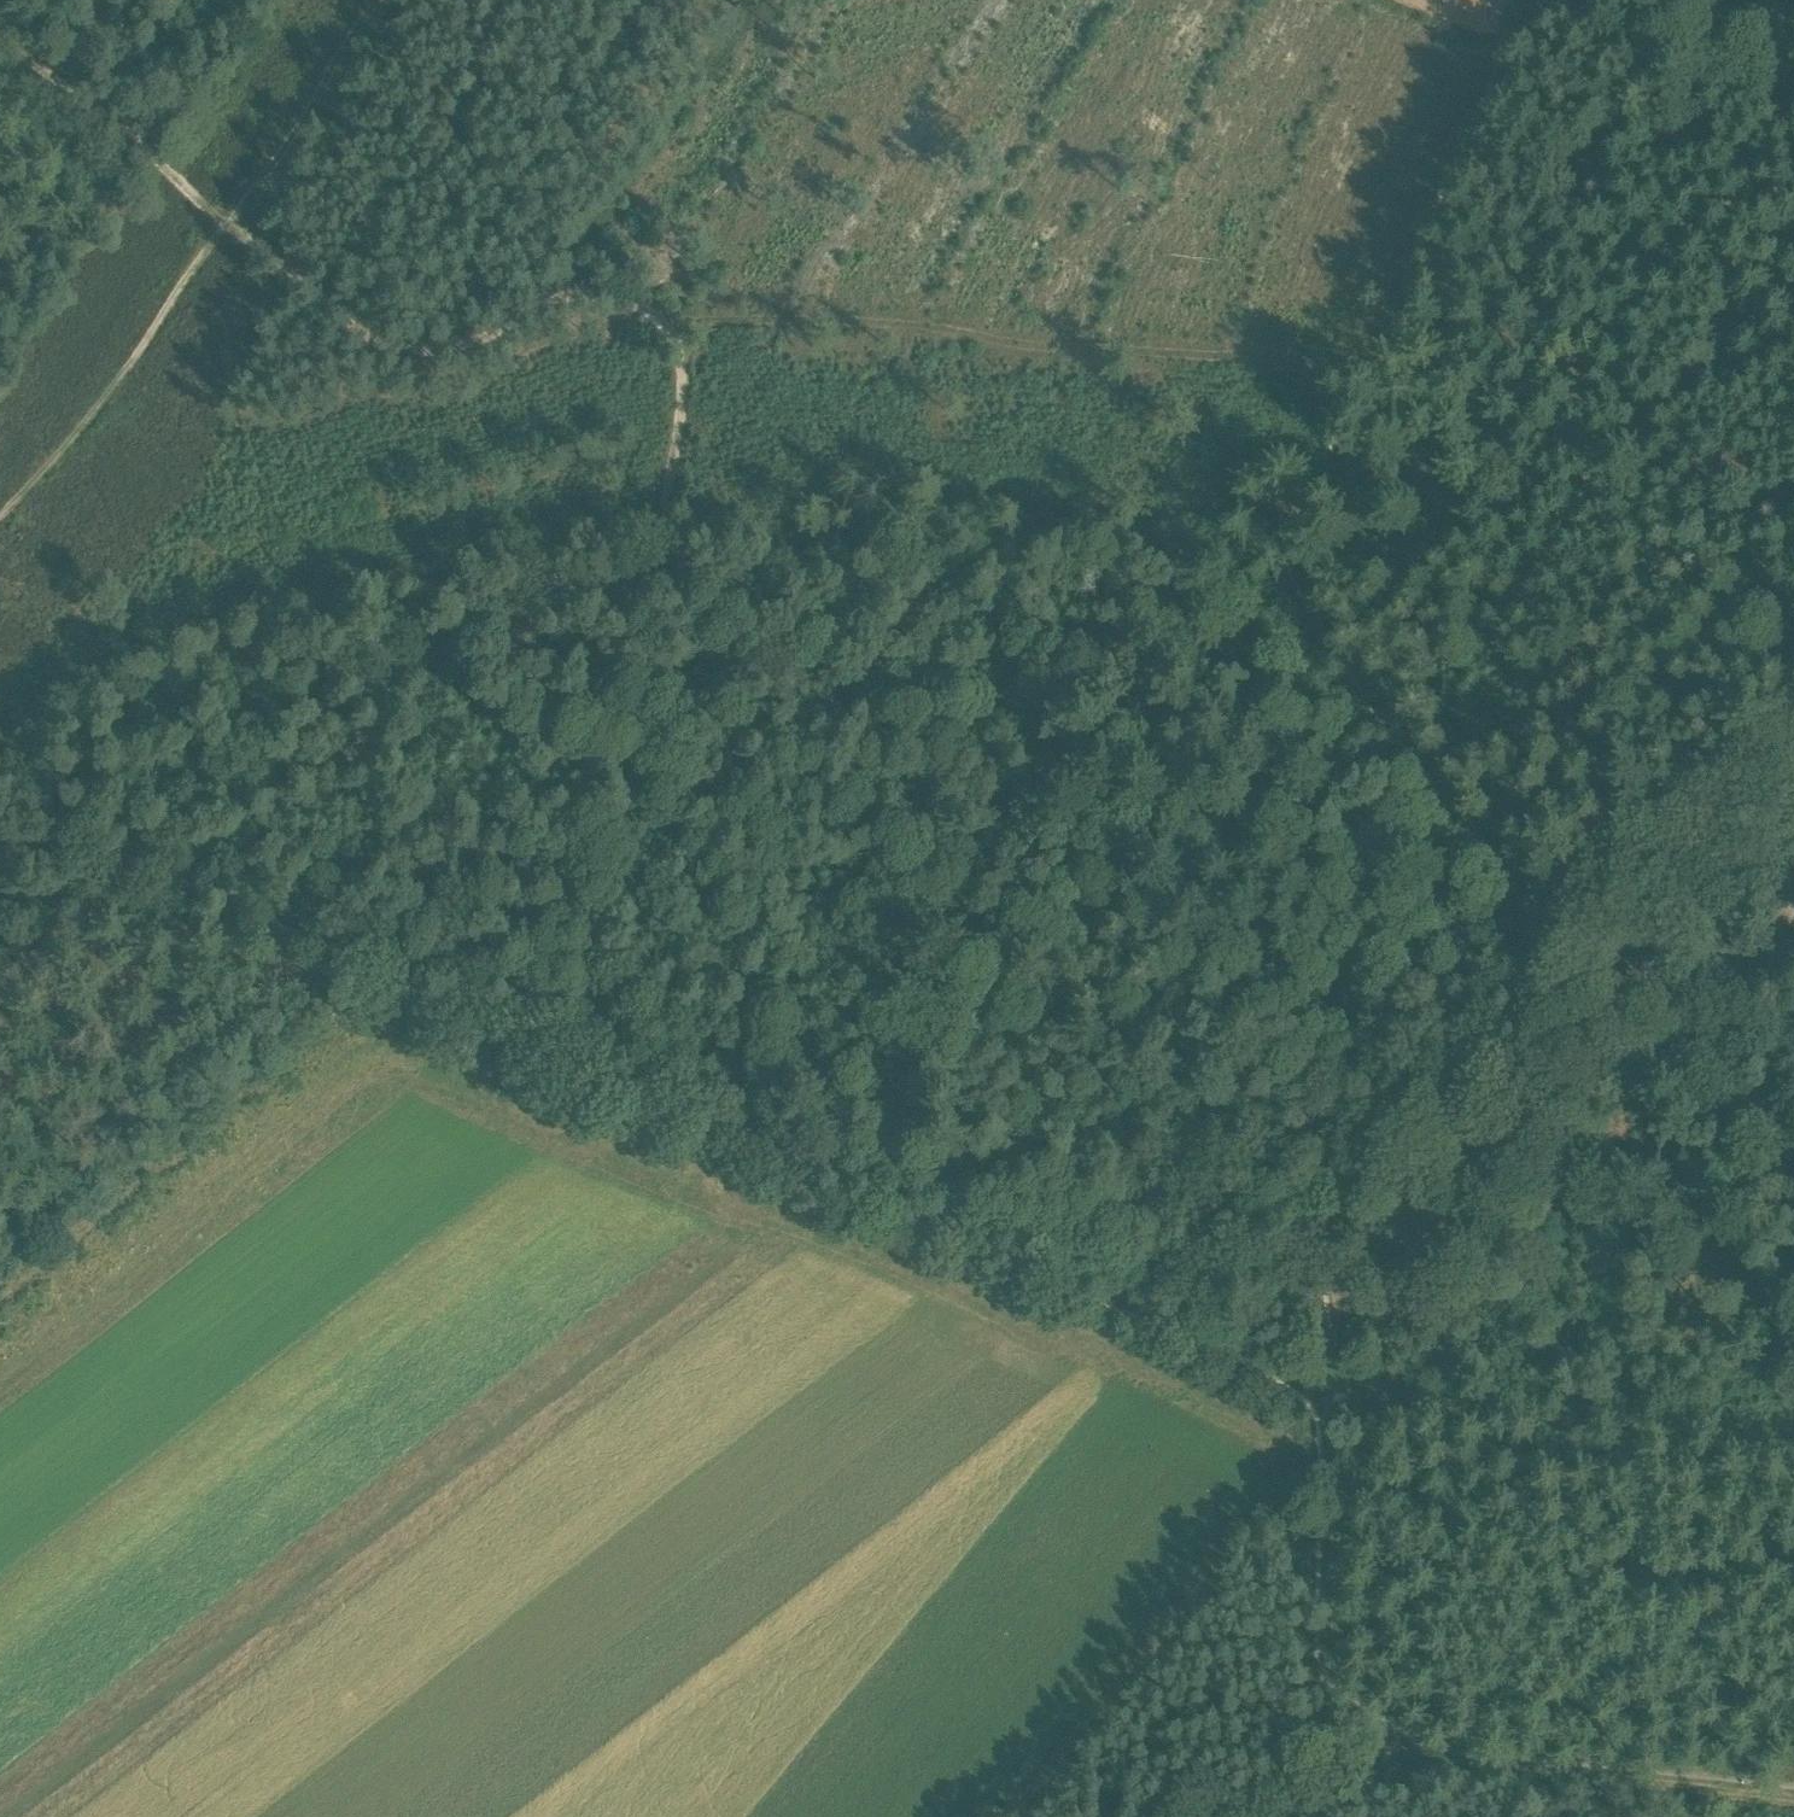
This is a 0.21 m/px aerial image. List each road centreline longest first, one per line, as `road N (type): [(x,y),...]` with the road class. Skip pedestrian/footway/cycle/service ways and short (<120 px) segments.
road 1 (track): [(0,765),(1320,1382),(1337,1405),(1342,1458),(1342,1720),(1373,1756),(1417,1770),(1793,1798)]
road 2 (track): [(380,0),(232,227),(179,290),(90,422),(0,517)]
road 3 (track): [(1793,1122),(1633,959),(1793,772)]
road 4 (track): [(1793,122),(1604,0)]

